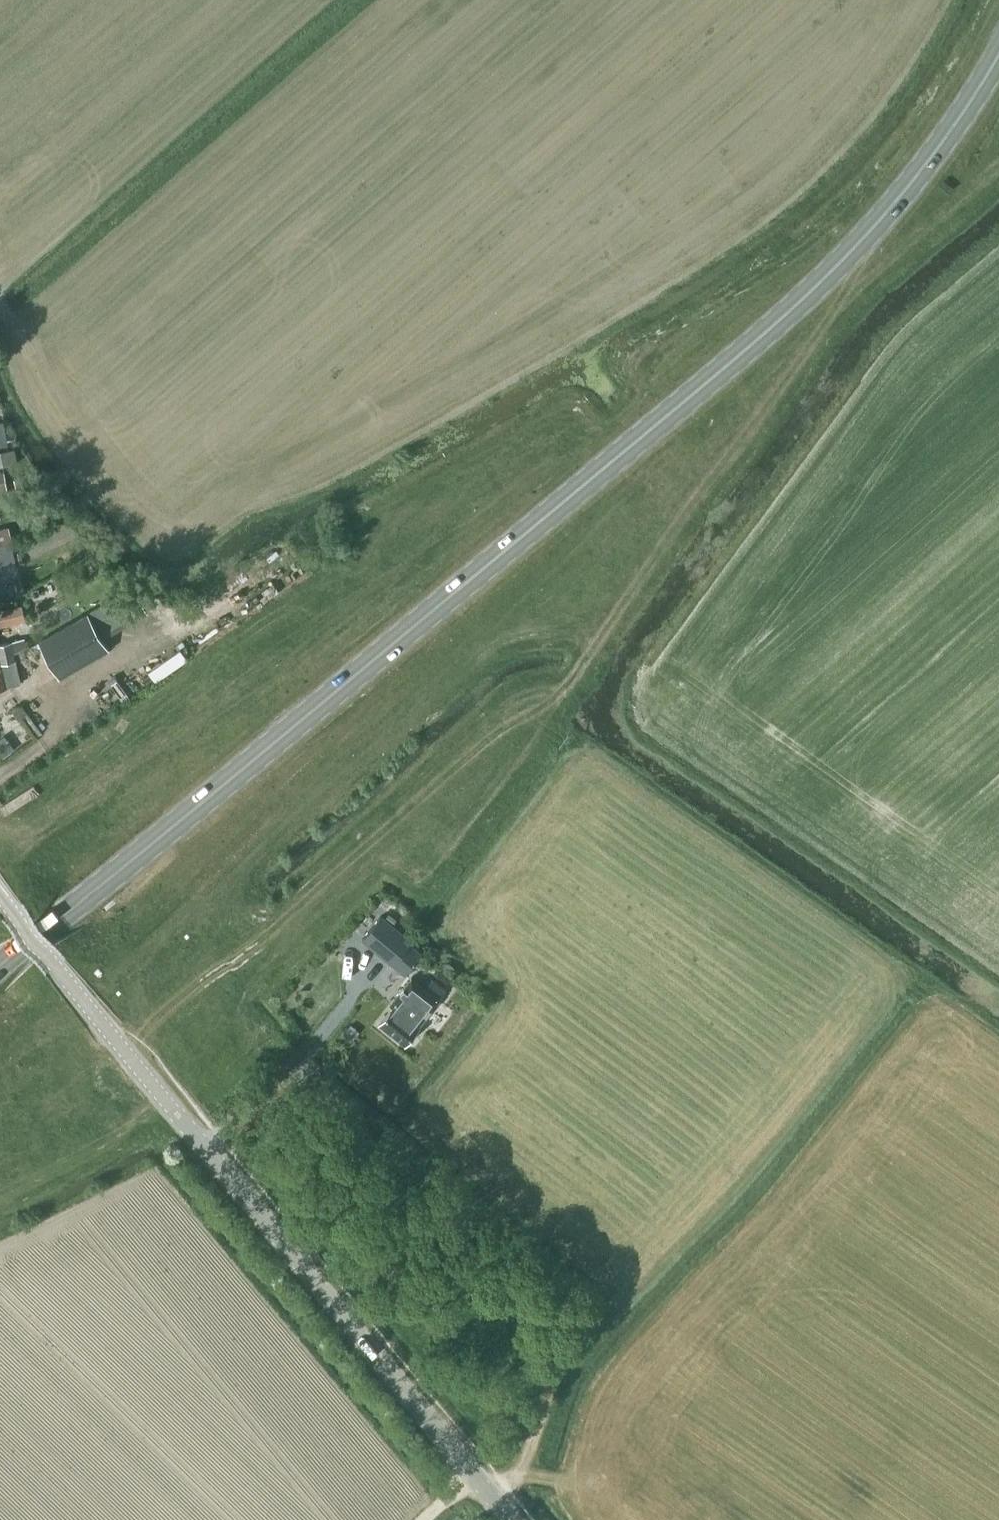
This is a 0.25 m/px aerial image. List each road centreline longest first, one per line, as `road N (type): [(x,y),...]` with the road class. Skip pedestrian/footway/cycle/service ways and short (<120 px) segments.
road 1 (primary): [(998,54),(912,181),(811,291),(0,965)]
road 2 (tertiary): [(511,1519),(0,895)]
road 3 (track): [(495,1501),(529,1453),(562,1370),(622,1301)]

